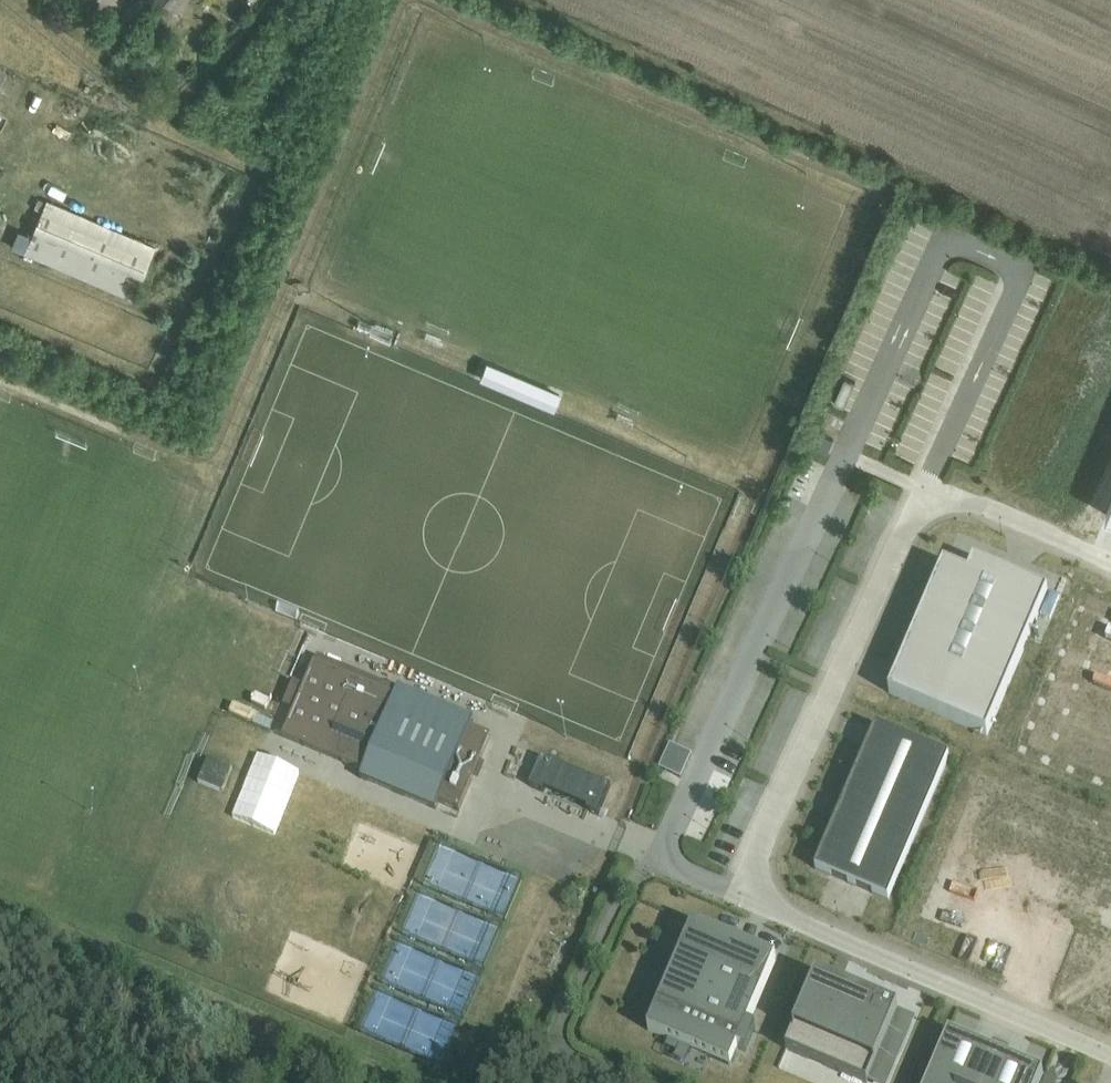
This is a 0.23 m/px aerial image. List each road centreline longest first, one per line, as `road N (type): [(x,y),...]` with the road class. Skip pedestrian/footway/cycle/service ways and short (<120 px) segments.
road 1 (unclassified): [(1110,565),(968,501),(928,504),(911,520),(755,863),(763,895),(792,921)]
road 2 (unclassified): [(792,921),(1110,1054)]

